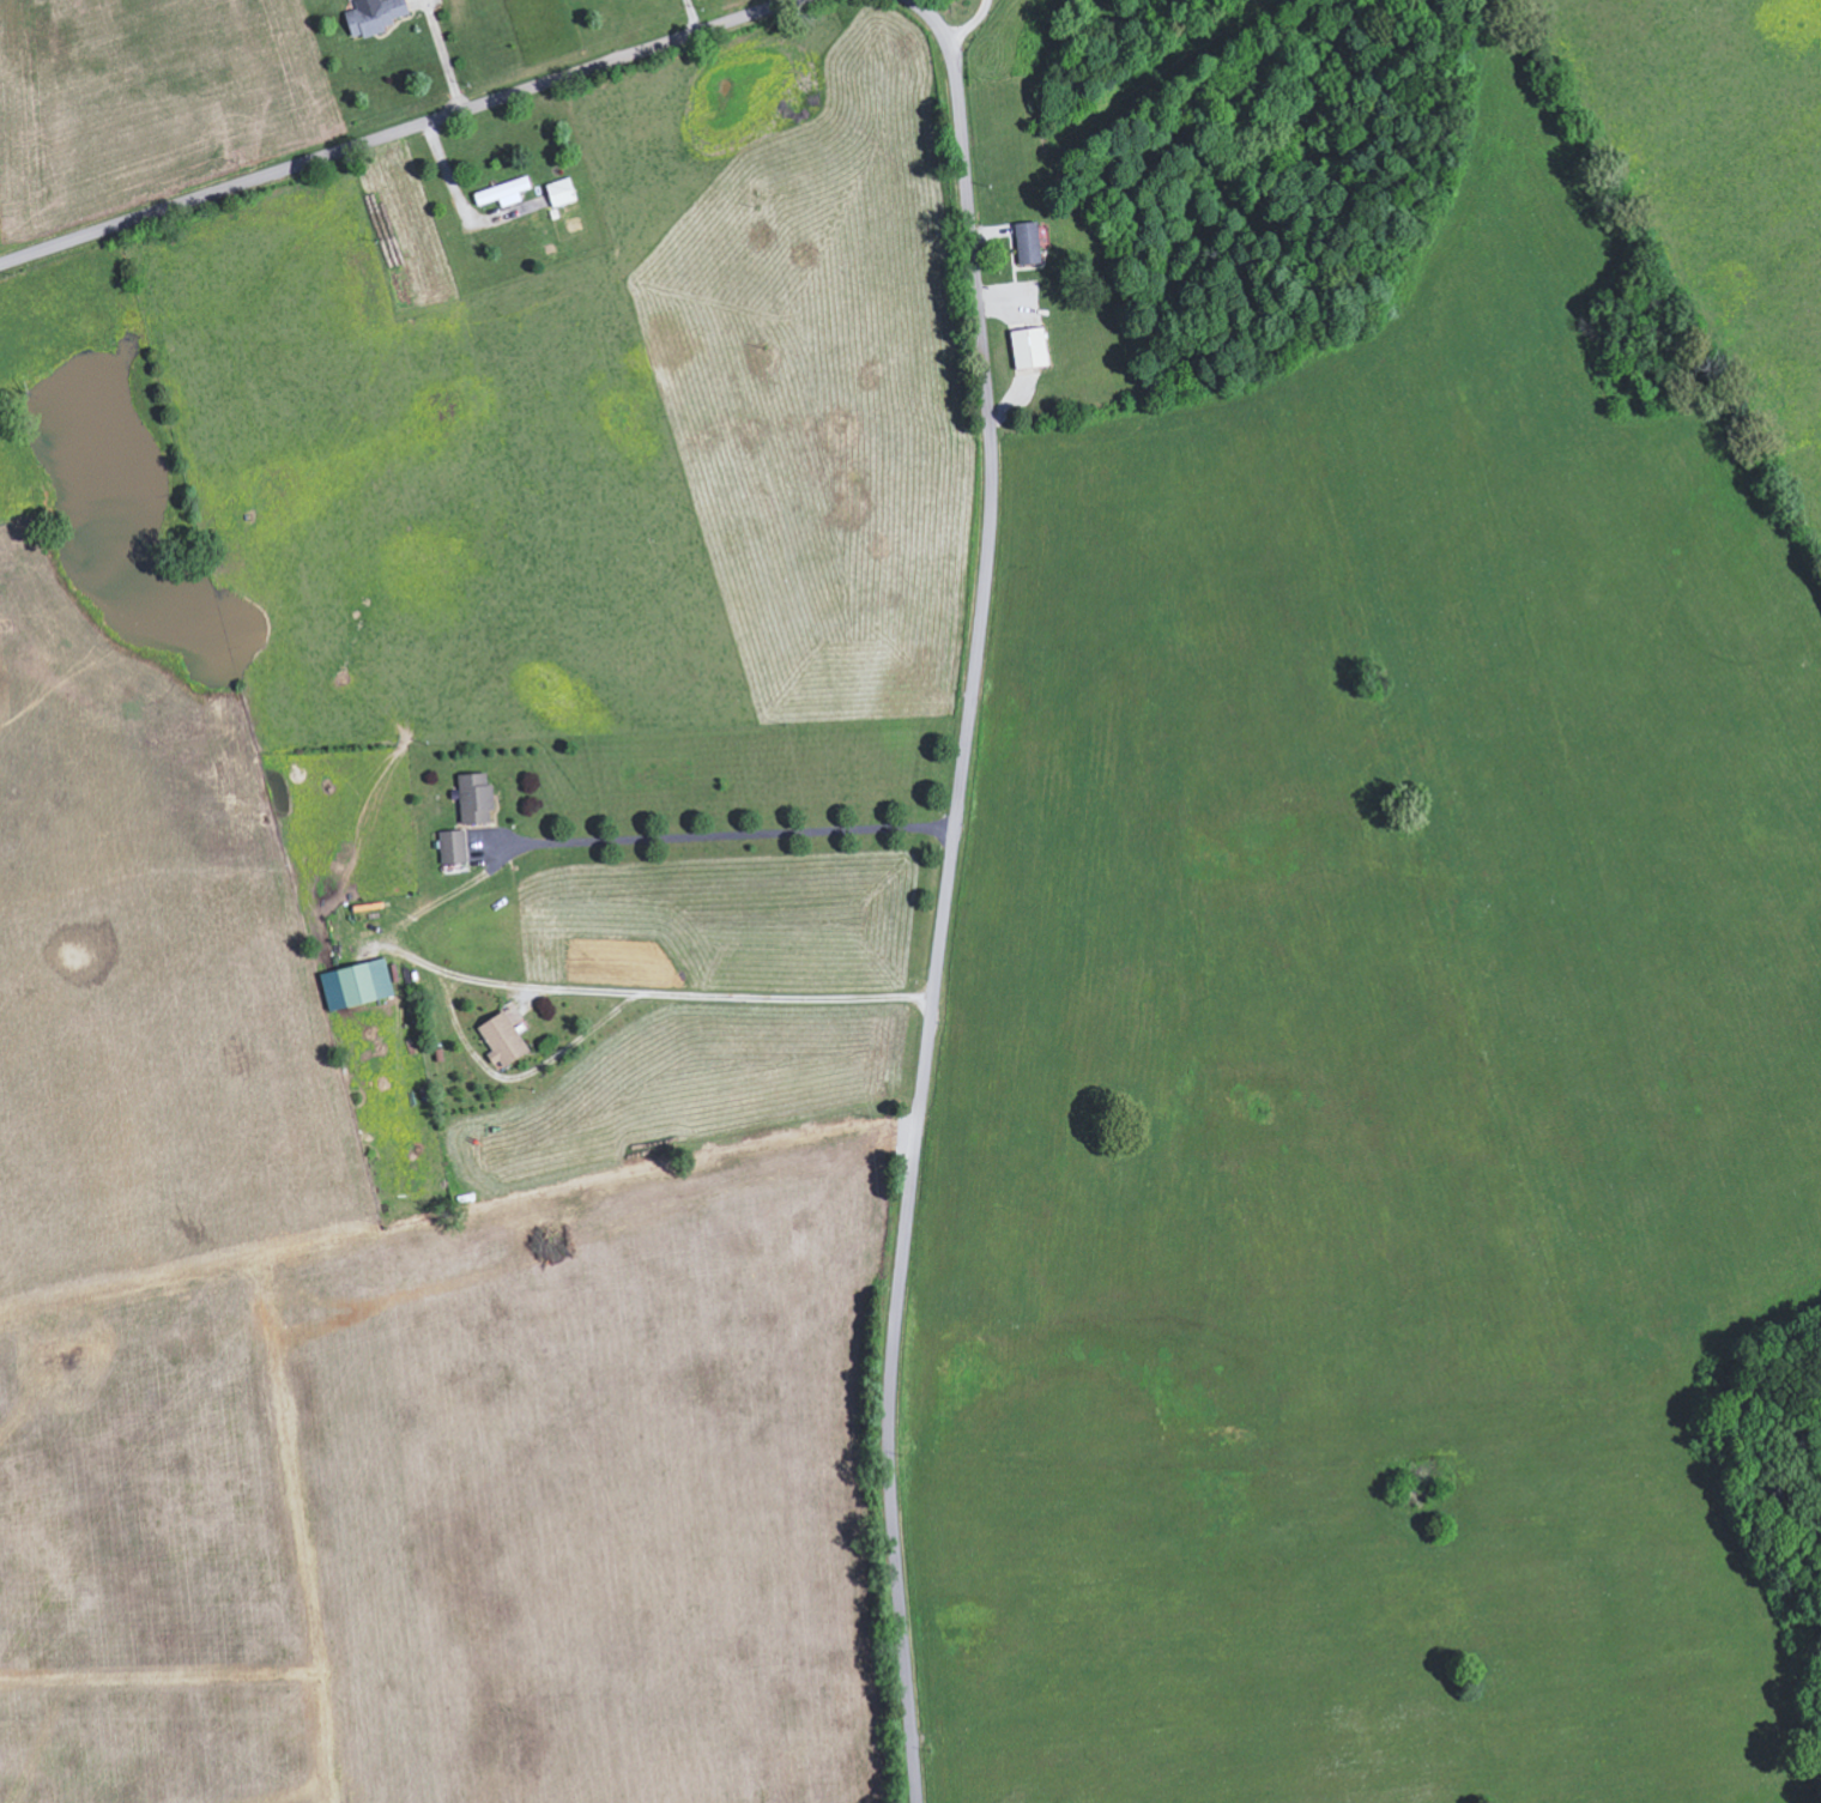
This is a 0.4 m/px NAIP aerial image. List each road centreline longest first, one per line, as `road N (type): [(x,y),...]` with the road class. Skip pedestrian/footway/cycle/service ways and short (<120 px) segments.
road 1 (residential): [(920,1802),(891,1420),(992,508),(951,59),(926,14),(901,0)]
road 2 (residential): [(820,0),(0,269)]

